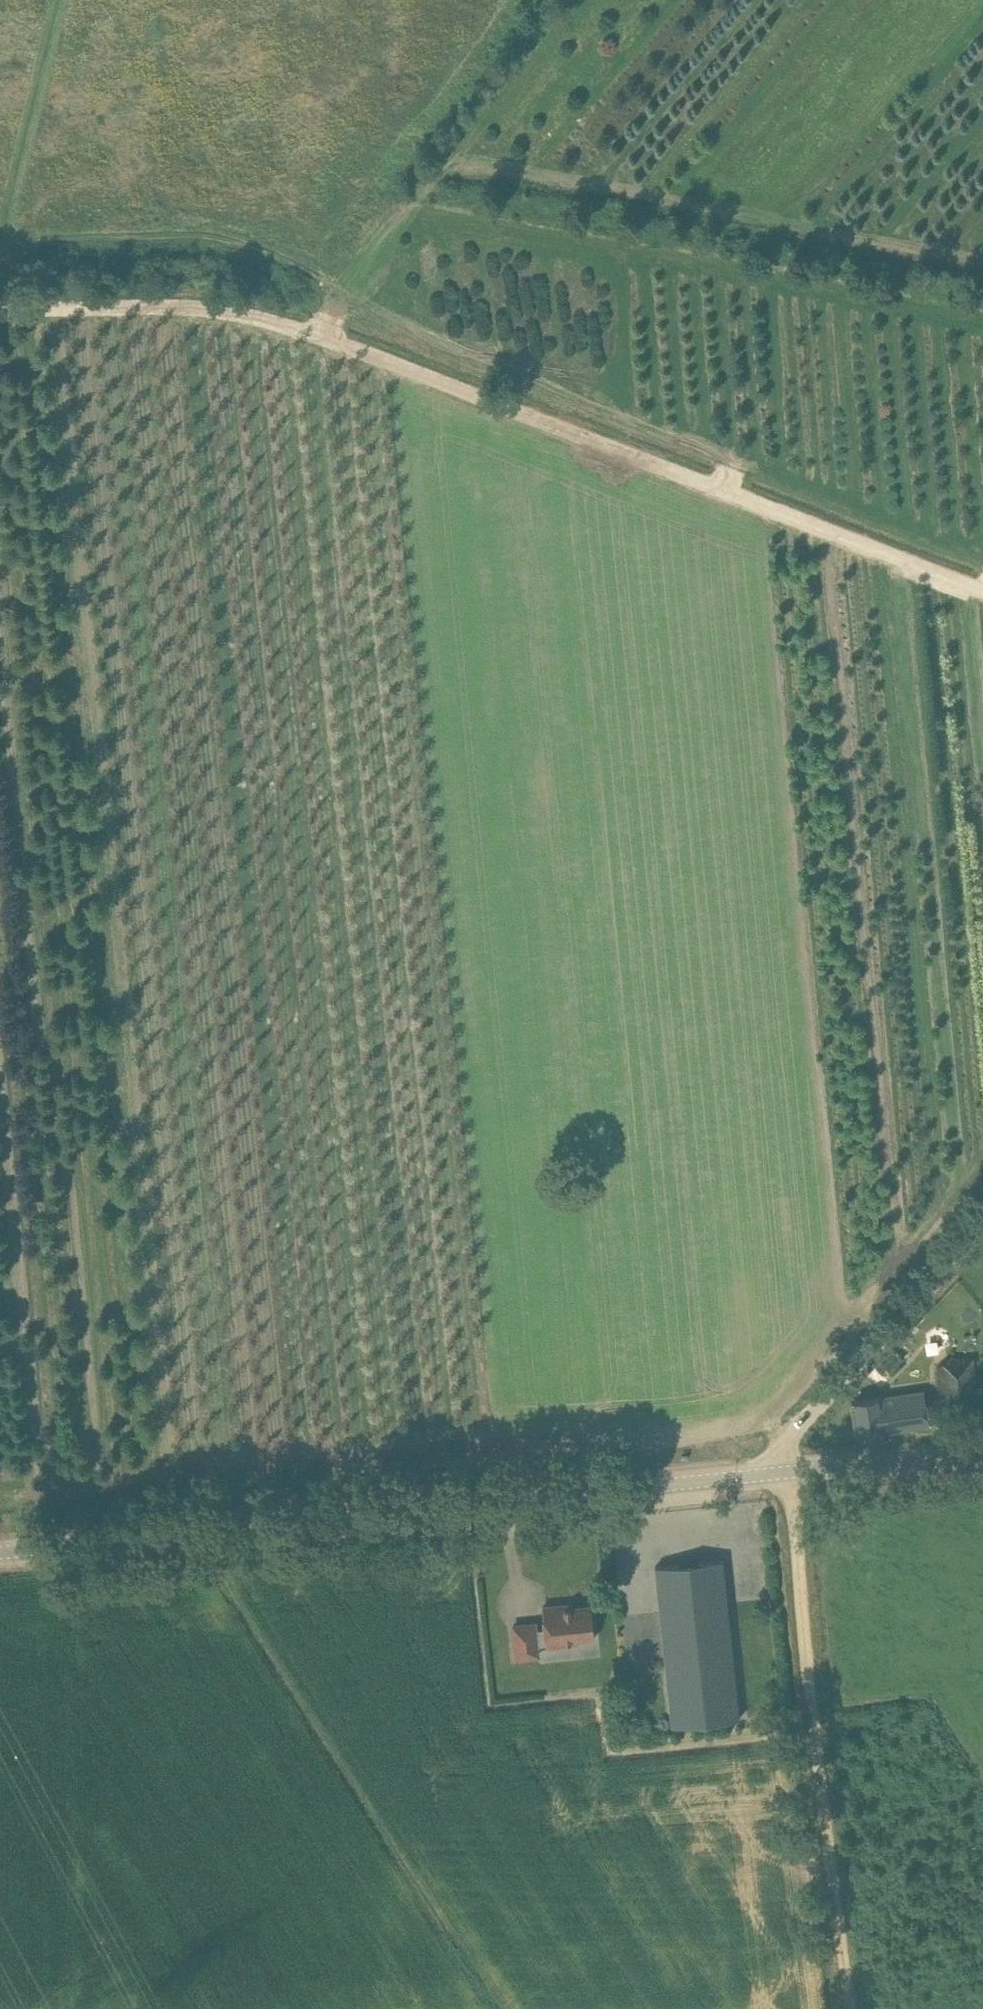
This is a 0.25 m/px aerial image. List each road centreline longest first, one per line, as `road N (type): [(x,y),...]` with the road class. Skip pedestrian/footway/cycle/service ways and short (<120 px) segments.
road 1 (track): [(982,561),(215,256),(146,248),(0,252)]
road 2 (unclassified): [(0,1553),(789,1465)]
road 3 (unclassified): [(855,2008),(789,1465)]
road 4 (track): [(982,1233),(789,1465)]
road 5 (unclassified): [(789,1465),(982,1446)]

